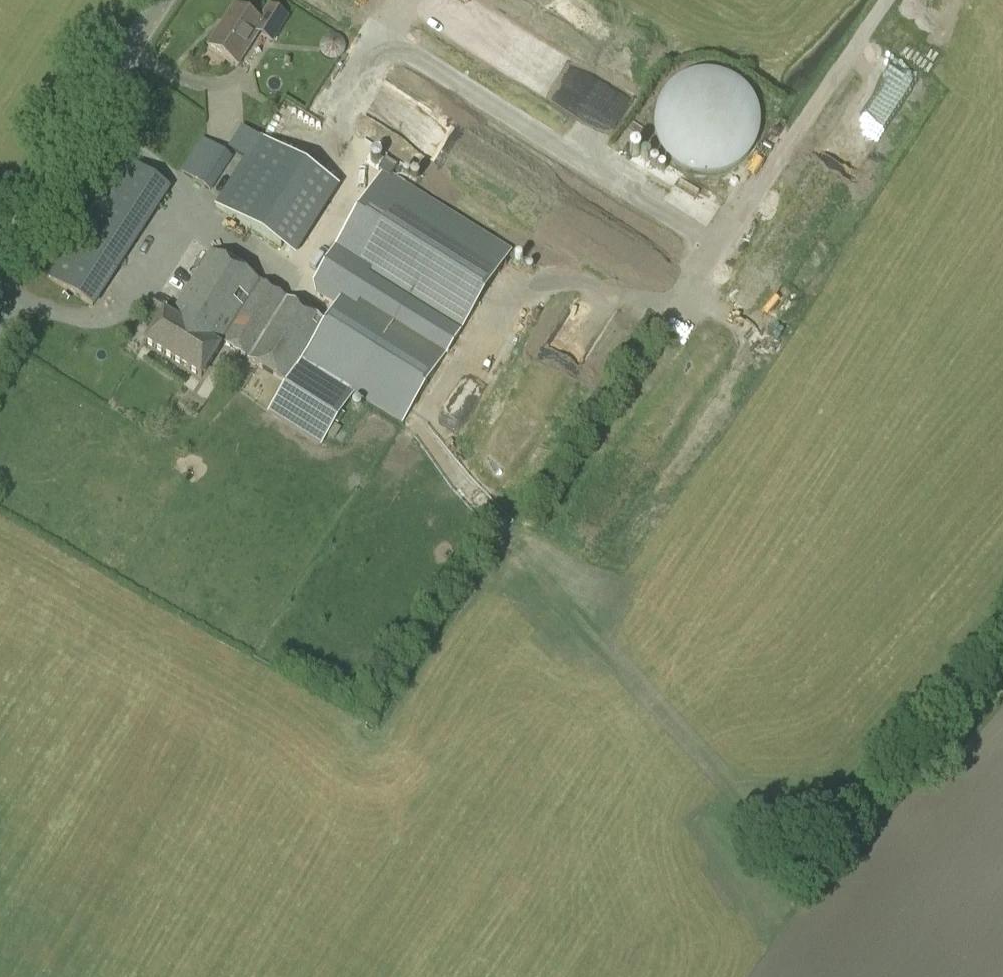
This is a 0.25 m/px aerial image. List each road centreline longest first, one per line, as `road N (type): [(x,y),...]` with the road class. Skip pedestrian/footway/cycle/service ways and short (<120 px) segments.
road 1 (tertiary): [(0,296),(83,114),(158,0)]

